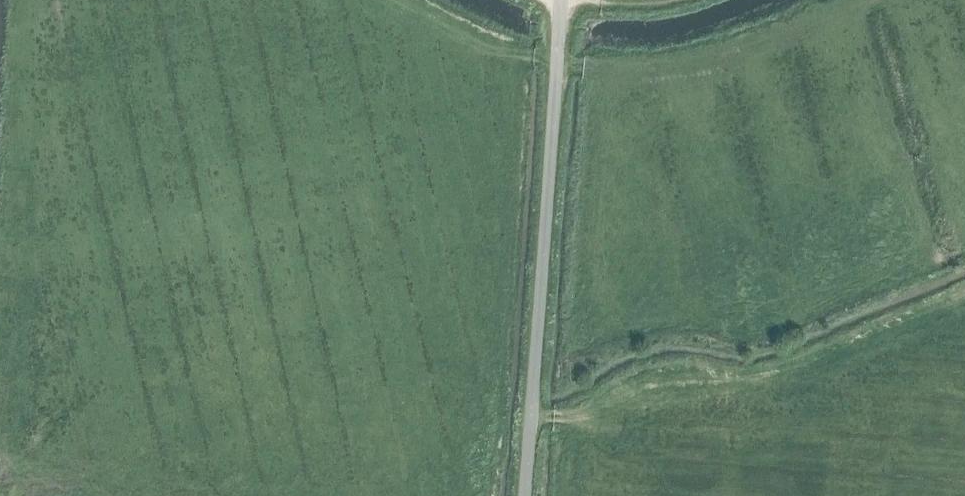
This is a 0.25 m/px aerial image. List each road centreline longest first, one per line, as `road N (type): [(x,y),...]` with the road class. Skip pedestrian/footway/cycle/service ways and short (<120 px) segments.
road 1 (unclassified): [(525,495),(561,0)]

